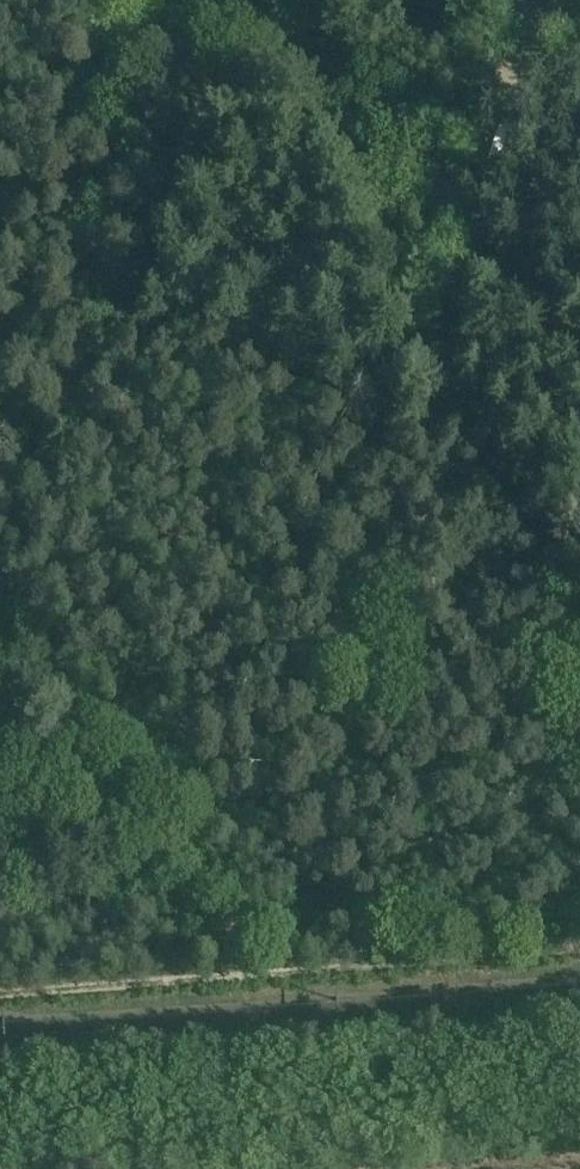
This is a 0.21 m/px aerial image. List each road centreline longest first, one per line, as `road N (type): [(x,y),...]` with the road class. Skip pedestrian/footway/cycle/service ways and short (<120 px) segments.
road 1 (track): [(579,687),(453,395),(292,92),(265,62),(163,0)]
road 2 (track): [(0,681),(183,812),(283,851),(360,853),(506,833),(579,814)]
road 3 (track): [(0,576),(265,62)]

